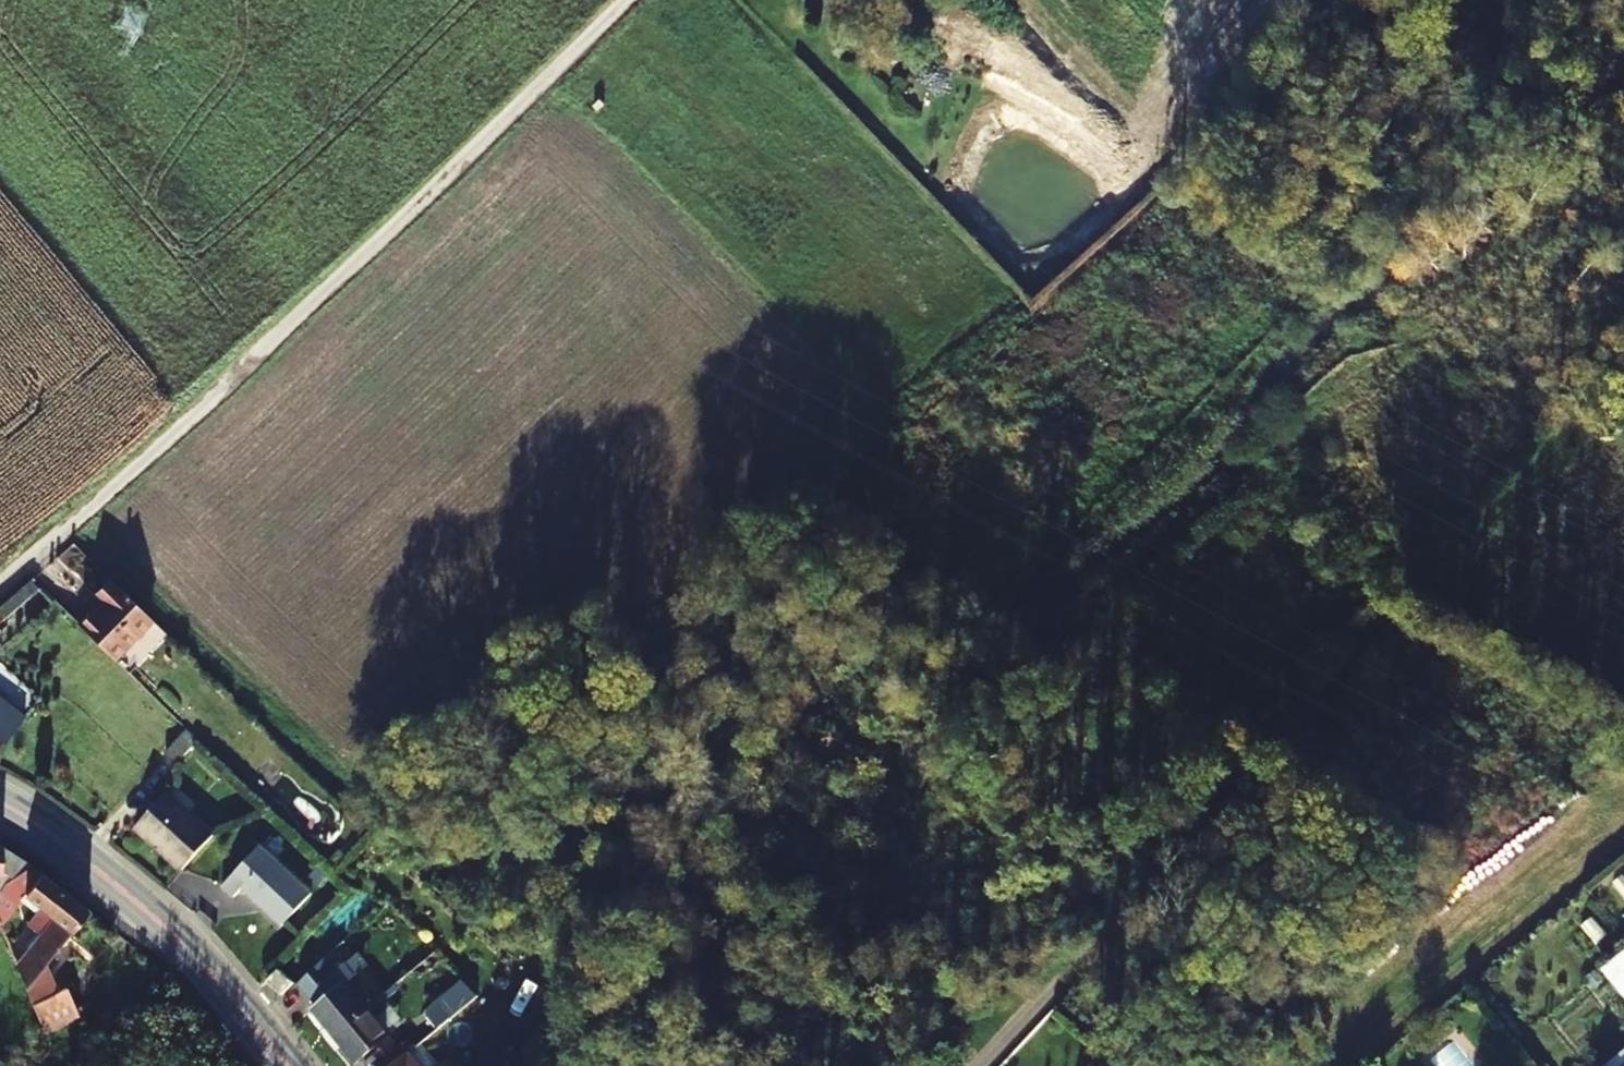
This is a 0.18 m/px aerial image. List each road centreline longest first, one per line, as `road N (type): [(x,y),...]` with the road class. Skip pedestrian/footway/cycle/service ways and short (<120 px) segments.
road 1 (track): [(0,592),(507,125),(631,0)]
road 2 (track): [(1038,1009),(1623,375)]
road 3 (secondary): [(0,809),(145,911),(246,1011),(287,1065)]

